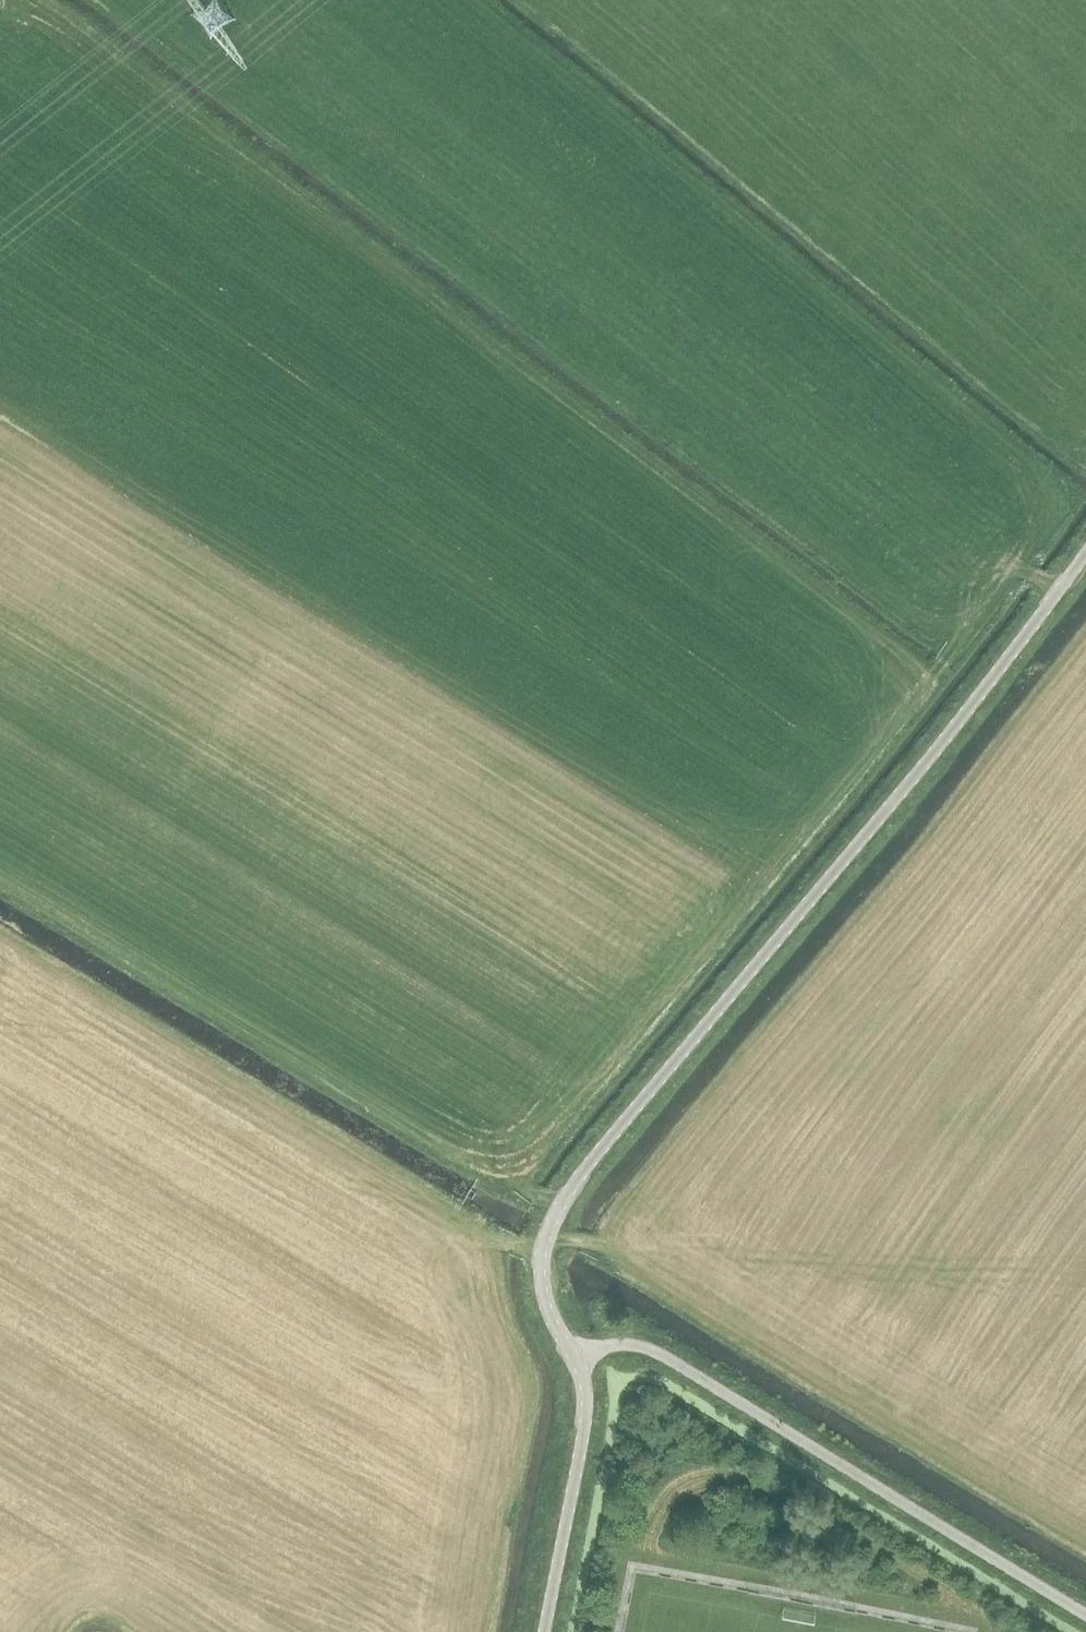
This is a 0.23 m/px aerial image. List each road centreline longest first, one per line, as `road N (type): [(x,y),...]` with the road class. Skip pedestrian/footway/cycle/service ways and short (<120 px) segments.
road 1 (unclassified): [(544,1631),(587,1404),(582,1373),(542,1293),(541,1255),(551,1223),(590,1163),(928,759),(1085,551)]

